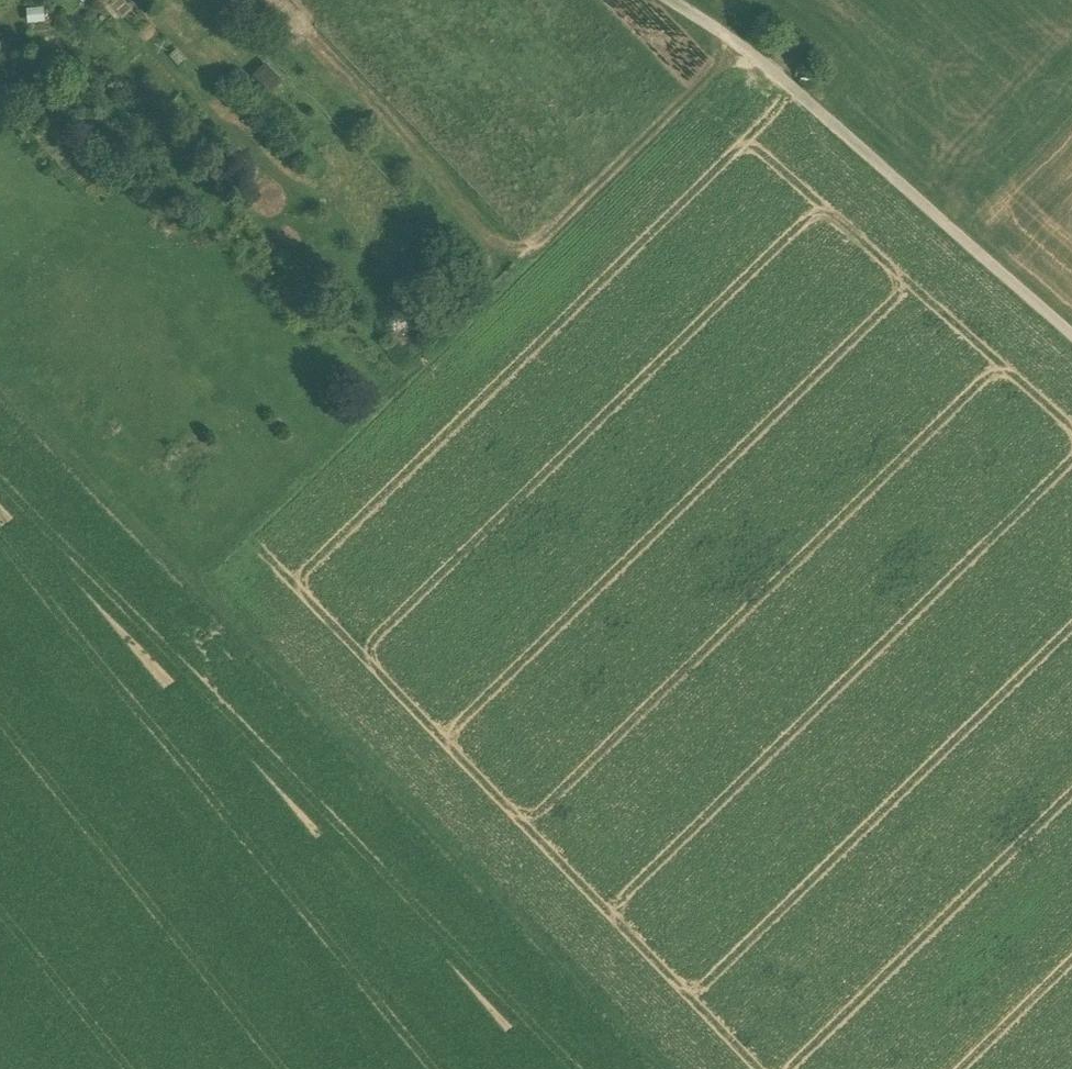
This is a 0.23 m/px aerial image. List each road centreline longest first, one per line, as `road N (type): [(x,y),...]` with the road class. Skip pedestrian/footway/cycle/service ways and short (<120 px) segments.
road 1 (track): [(0,380),(660,1068)]
road 2 (track): [(194,586),(744,46)]
road 3 (track): [(1071,335),(744,46),(675,0)]

